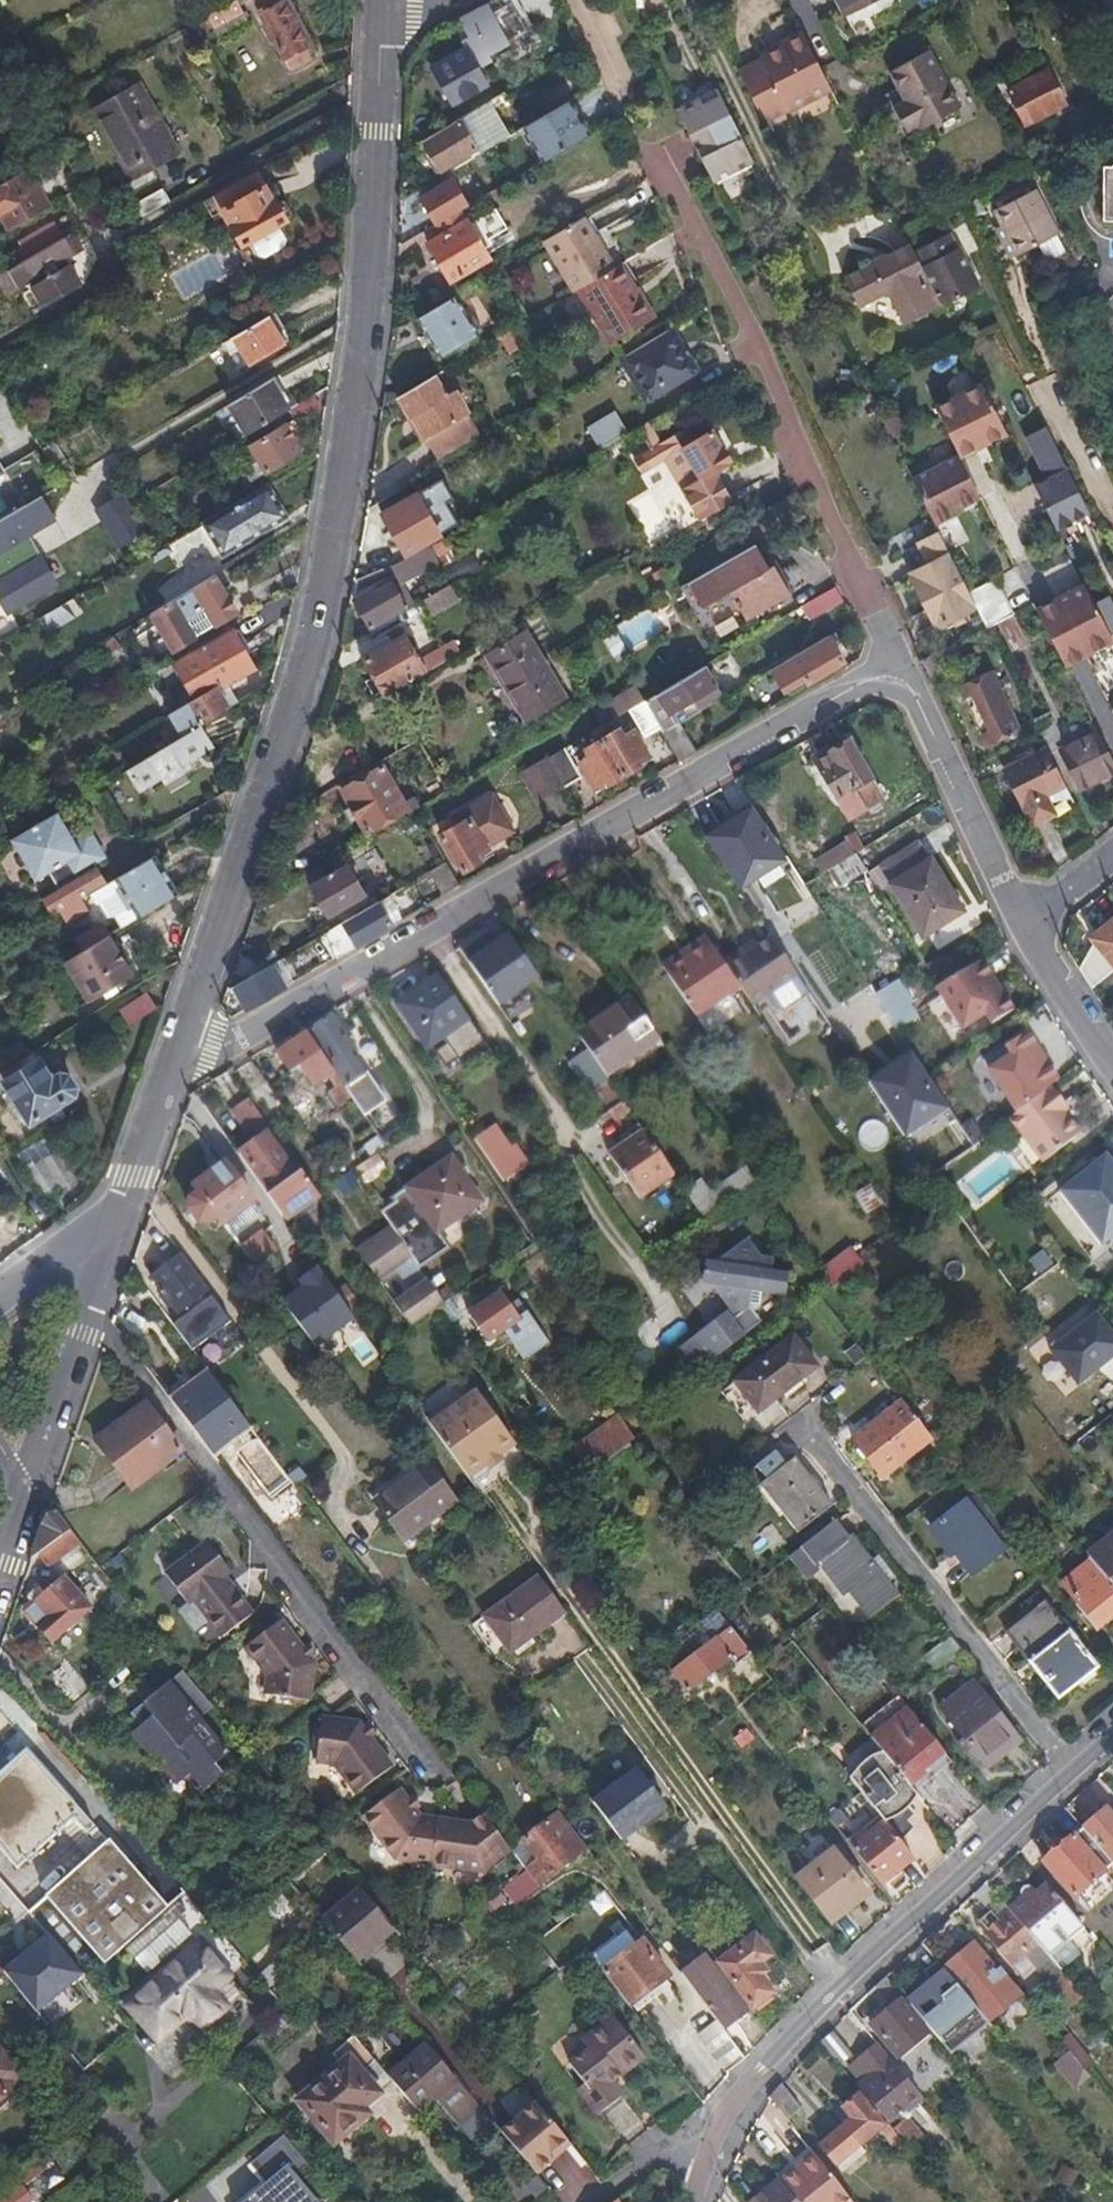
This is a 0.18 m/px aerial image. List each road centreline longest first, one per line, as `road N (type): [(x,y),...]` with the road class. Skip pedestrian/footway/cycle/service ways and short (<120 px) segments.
road 1 (residential): [(384,8),(367,336),(319,611),(179,1041)]
road 2 (residential): [(886,674),(853,683),(245,1038),(213,1047),(179,1041)]
road 3 (residential): [(439,1789),(115,1337),(88,1319)]
road 4 (residential): [(1112,1740),(771,2060),(738,2099),(713,2158)]
road 5 (residential): [(886,674),(886,637),(743,325),(650,151)]
road 6 (residential): [(446,956),(564,1122),(567,1168),(668,1306)]
road 7 (residential): [(1024,924),(913,694),(886,674)]
road 8 (residential): [(88,1319),(0,1568)]
road 9 (residential): [(179,1041),(100,1254)]
road 10 (residential): [(1112,1063),(1024,924)]
road 11 (residential): [(713,2158),(654,2148),(584,2201)]
road 12 (residential): [(625,111),(567,0)]

